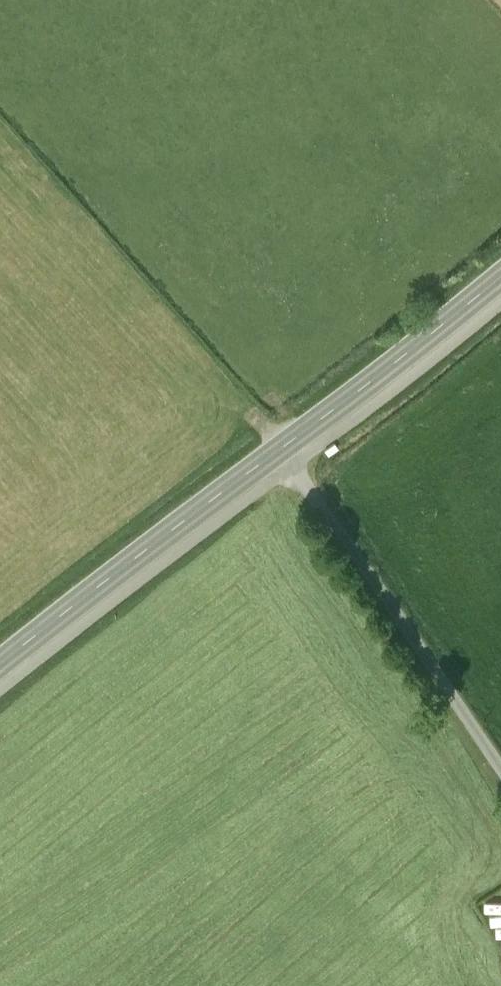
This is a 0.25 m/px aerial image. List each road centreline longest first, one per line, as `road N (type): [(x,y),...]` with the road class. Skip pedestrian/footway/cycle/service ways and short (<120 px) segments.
road 1 (unclassified): [(280,452),(500,776)]
road 2 (secondary): [(280,452),(0,674)]
road 3 (secondary): [(500,268),(280,452)]

